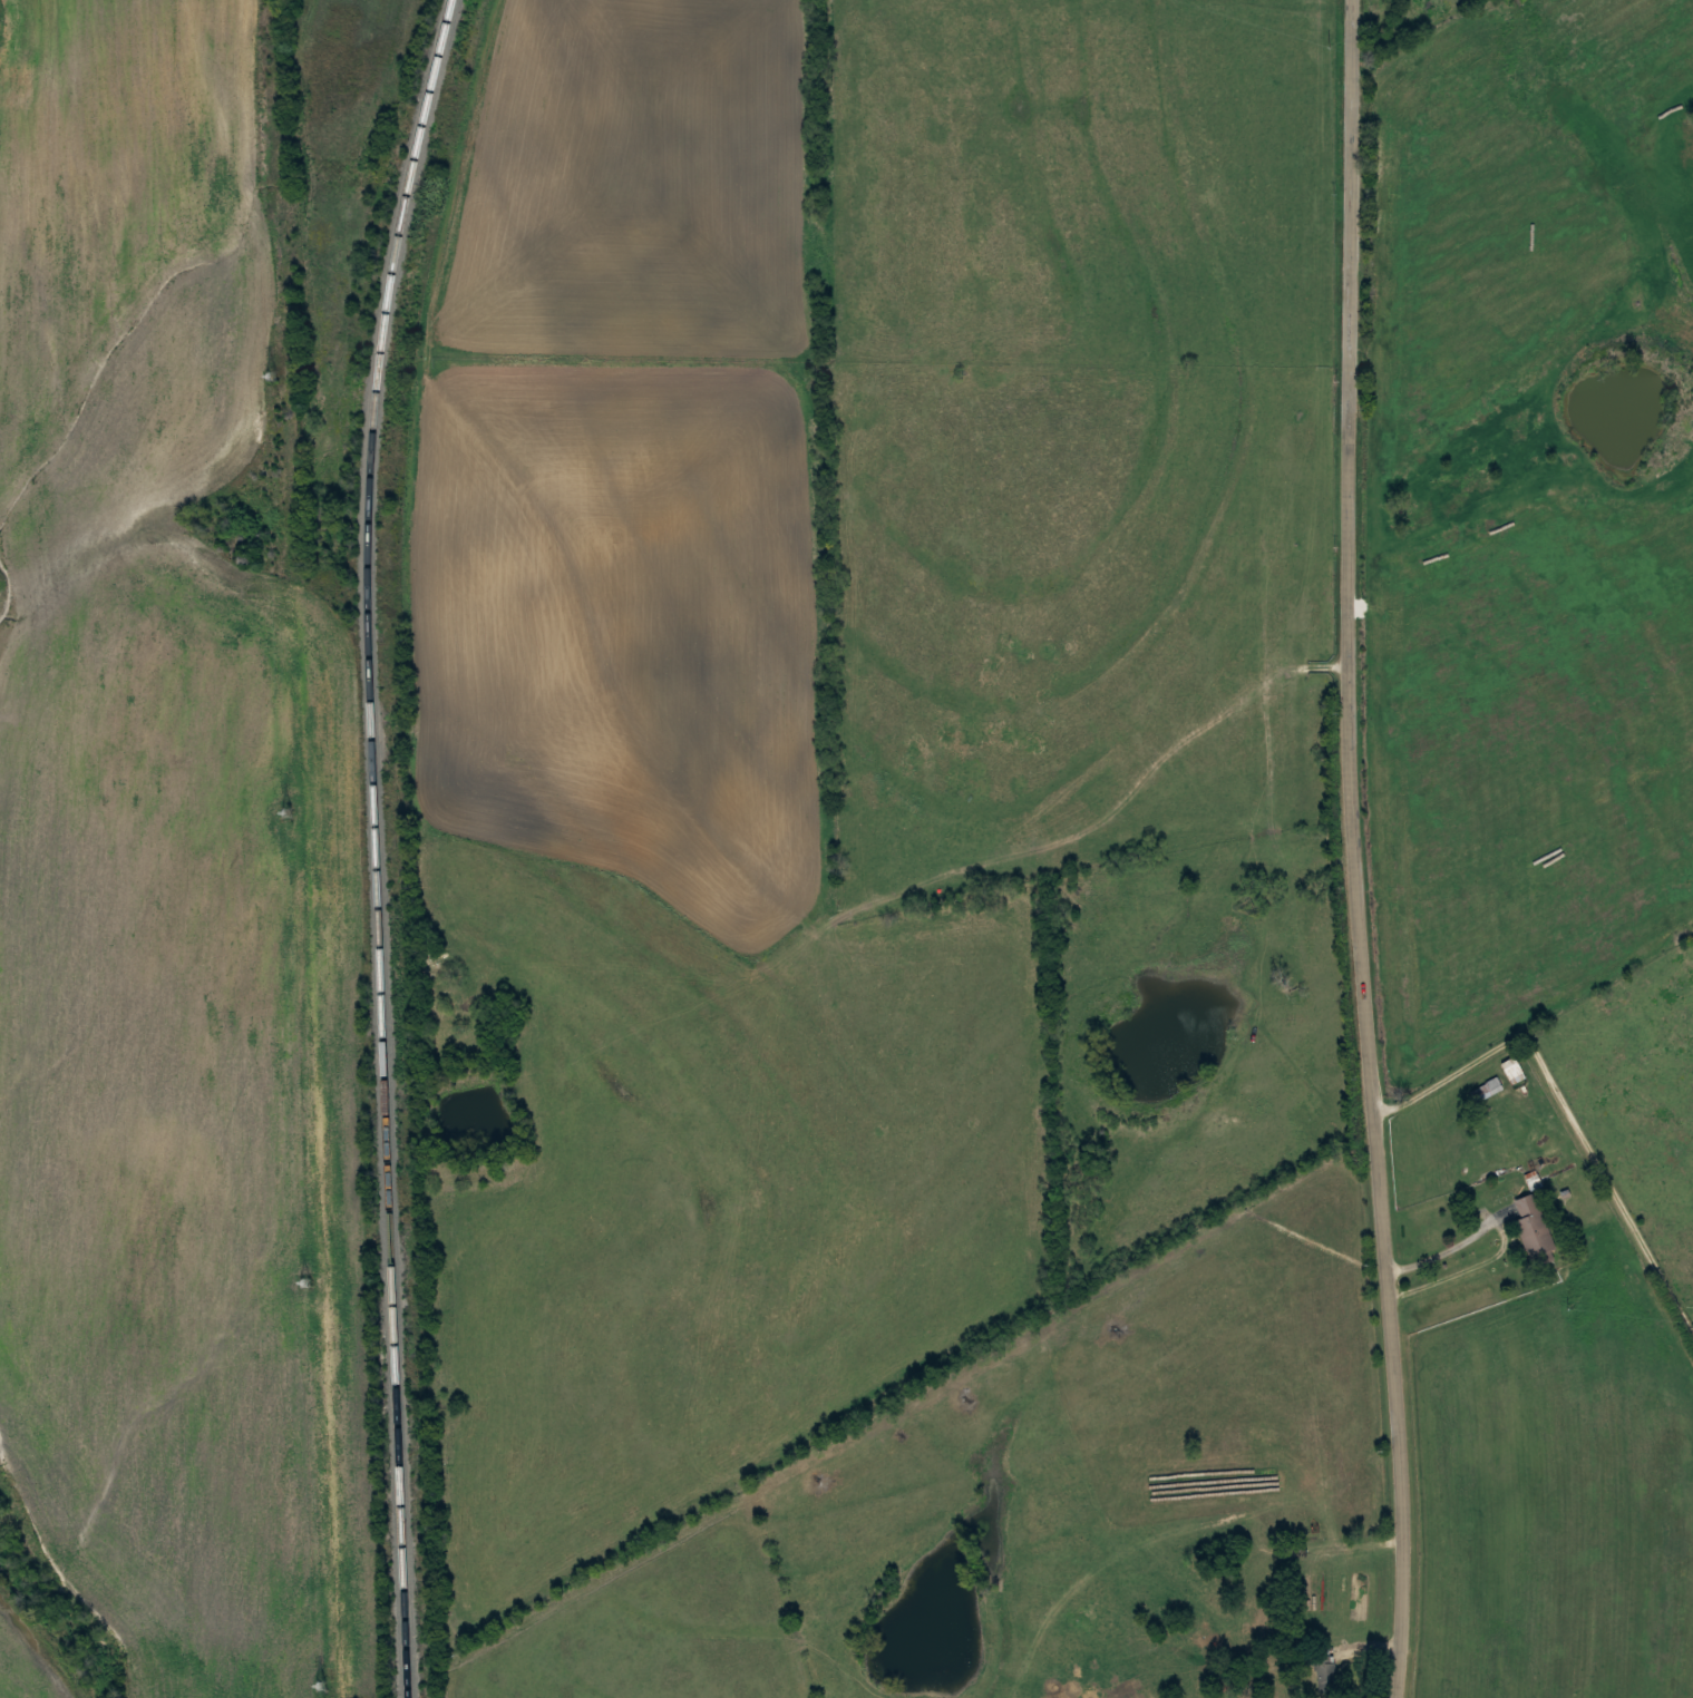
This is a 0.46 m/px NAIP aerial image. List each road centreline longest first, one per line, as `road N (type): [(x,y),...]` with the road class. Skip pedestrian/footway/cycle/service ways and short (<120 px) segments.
road 1 (residential): [(1396,1697),(1402,1515),(1352,865),(1353,0)]

